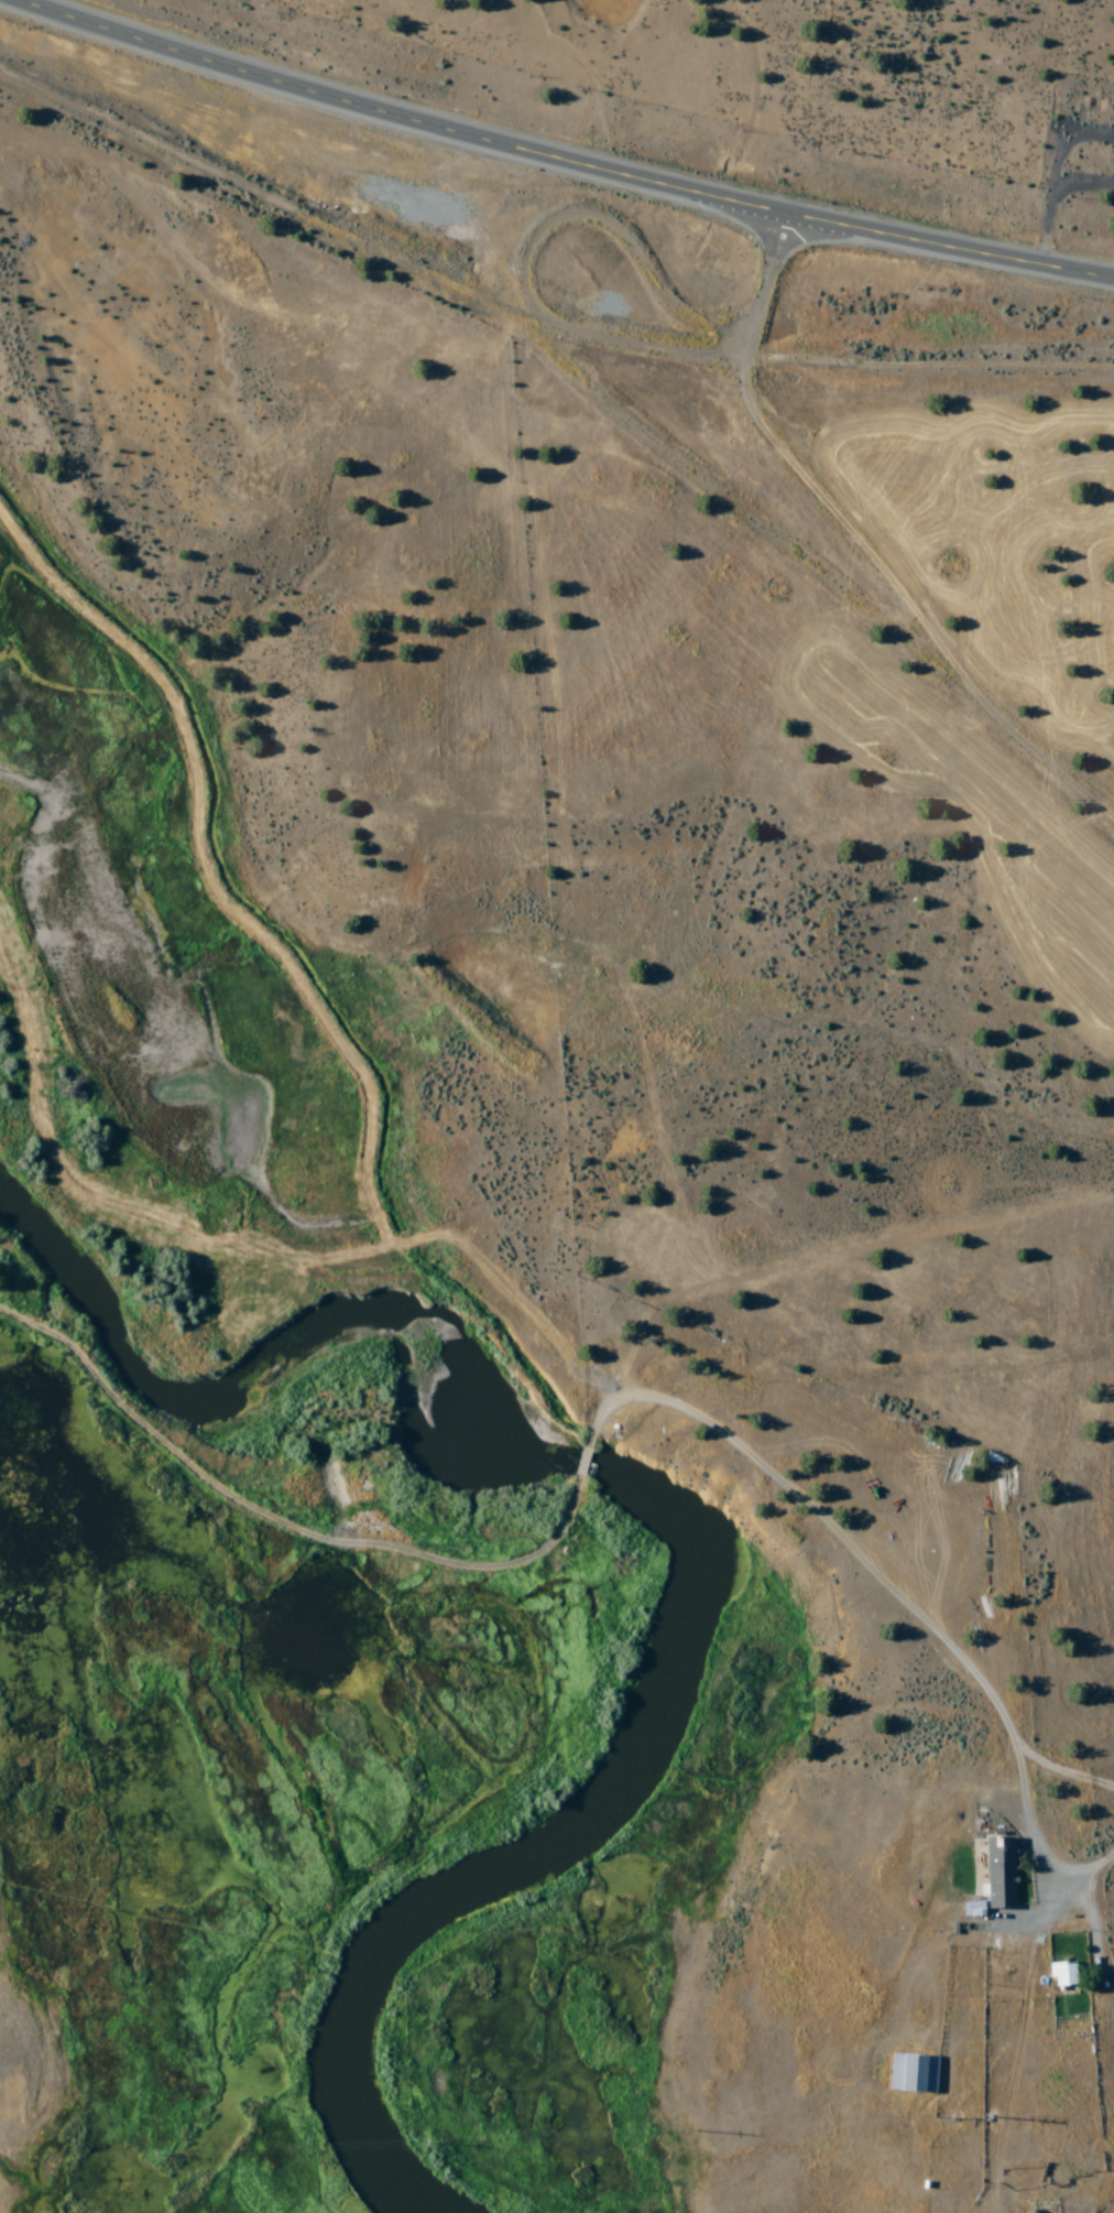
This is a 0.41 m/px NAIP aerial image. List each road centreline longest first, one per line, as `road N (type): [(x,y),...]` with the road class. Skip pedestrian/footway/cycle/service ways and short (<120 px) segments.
road 1 (trunk): [(20,0),(495,143),(780,214),(1113,278)]

